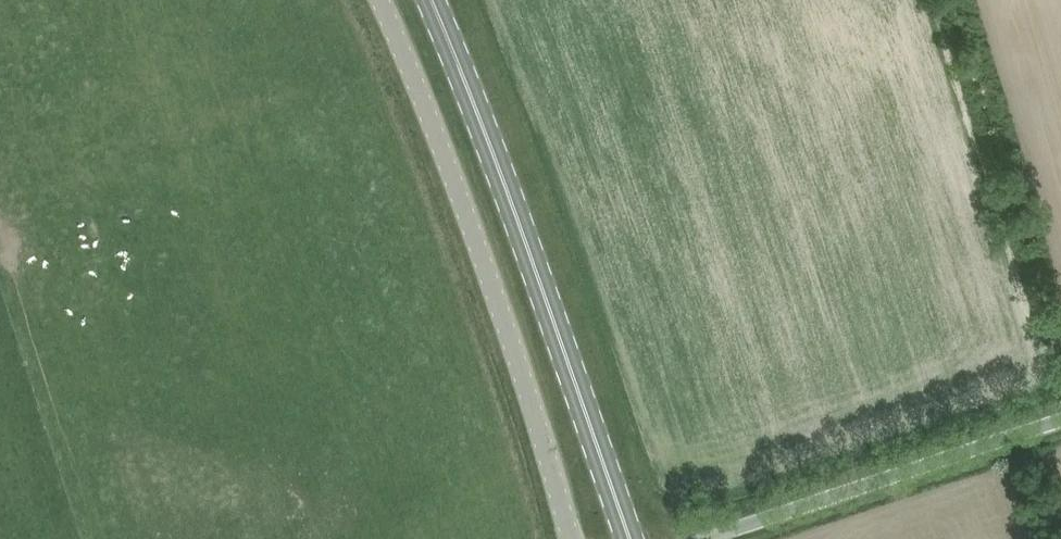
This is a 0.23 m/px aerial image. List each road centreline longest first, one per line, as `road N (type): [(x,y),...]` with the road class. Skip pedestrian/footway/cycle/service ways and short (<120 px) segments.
road 1 (primary): [(629,538),(431,0)]
road 2 (unclassified): [(571,538),(497,301),(380,0)]
road 3 (unclassified): [(707,538),(1060,420)]

